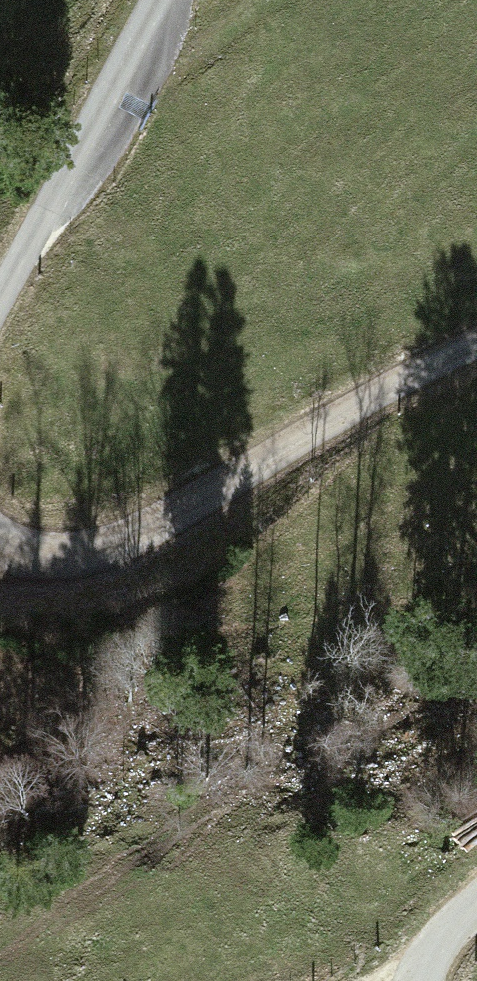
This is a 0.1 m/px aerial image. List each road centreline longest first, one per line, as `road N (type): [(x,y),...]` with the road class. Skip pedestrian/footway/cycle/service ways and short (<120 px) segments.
road 1 (unclassified): [(0,532),(22,545),(70,548),(162,514),(476,345)]
road 2 (unclassified): [(156,0),(0,292)]

